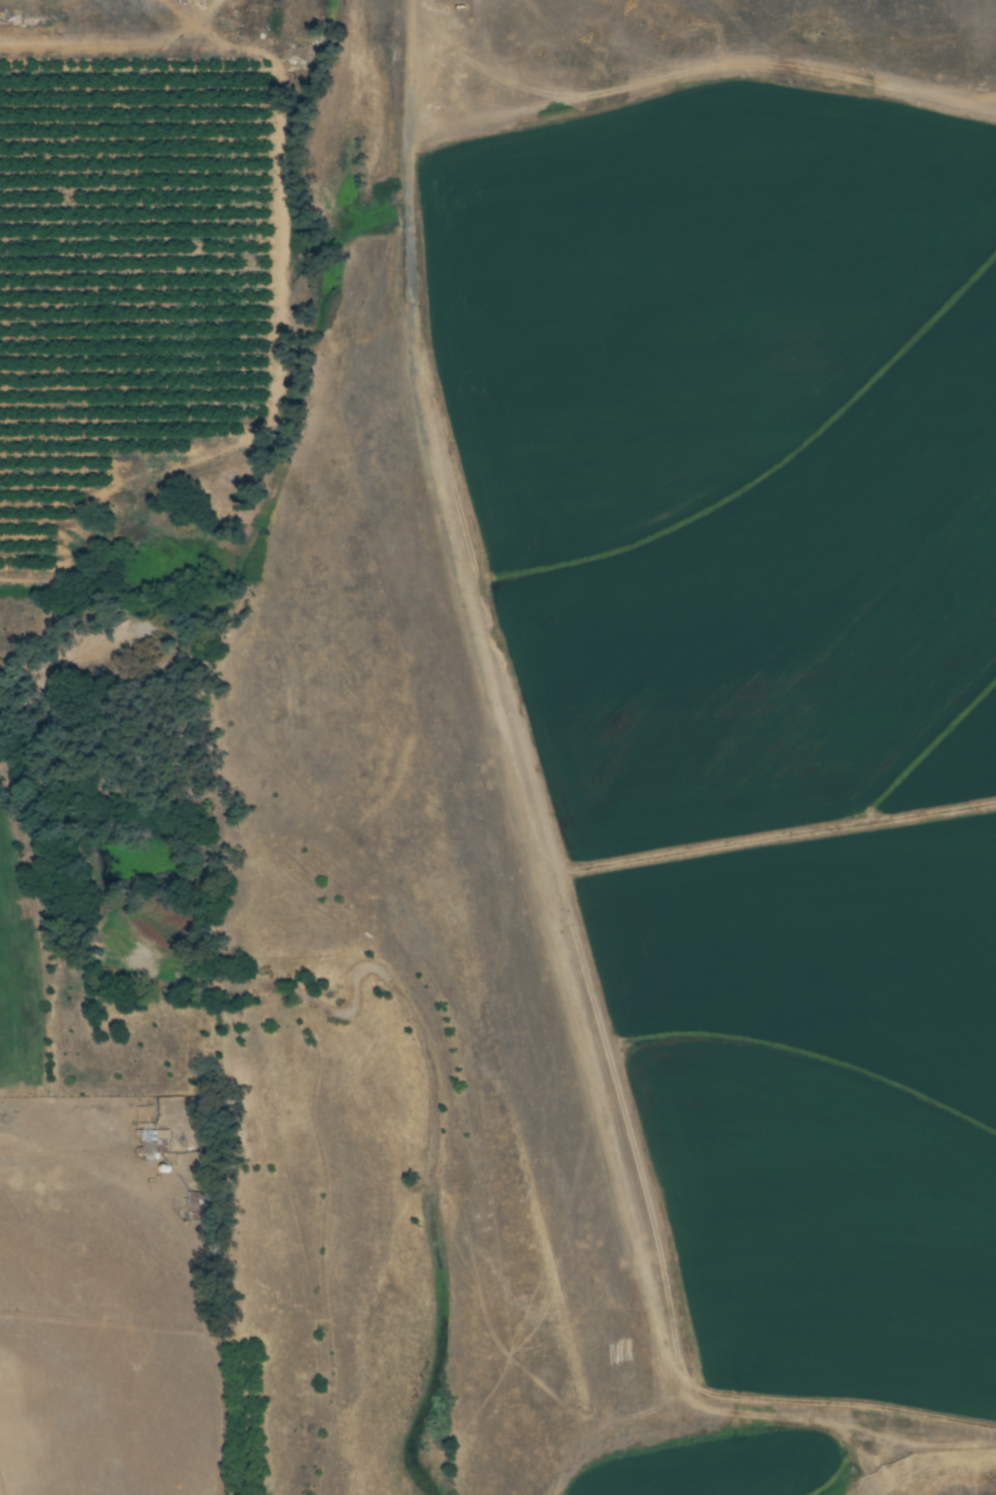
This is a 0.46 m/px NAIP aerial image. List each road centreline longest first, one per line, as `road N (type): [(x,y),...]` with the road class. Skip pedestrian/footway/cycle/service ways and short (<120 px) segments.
road 1 (residential): [(419,0),(412,269),(423,463),(472,689),(527,827),(654,1318),(714,1390),(995,1418)]

